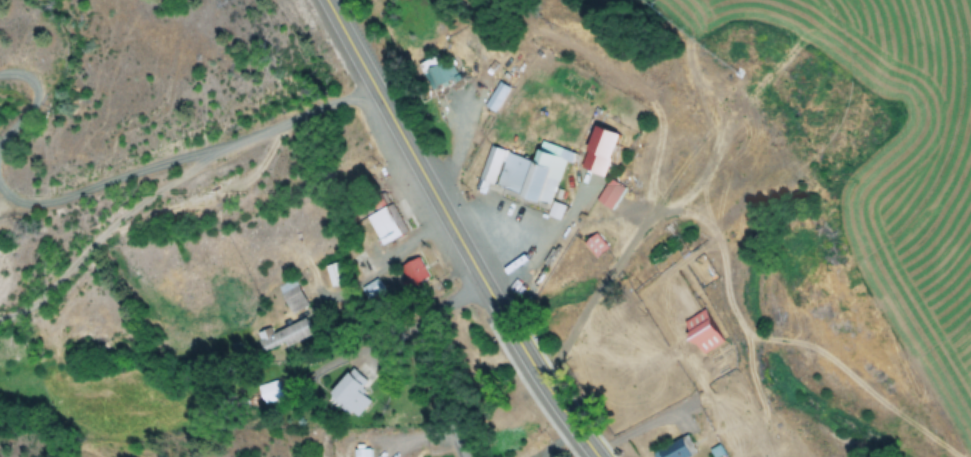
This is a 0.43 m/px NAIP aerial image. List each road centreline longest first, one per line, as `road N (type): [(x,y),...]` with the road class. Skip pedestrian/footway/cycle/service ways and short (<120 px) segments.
road 1 (primary): [(602,456),(489,284),(329,0)]
road 2 (residential): [(489,284),(431,317),(425,333),(471,456)]

